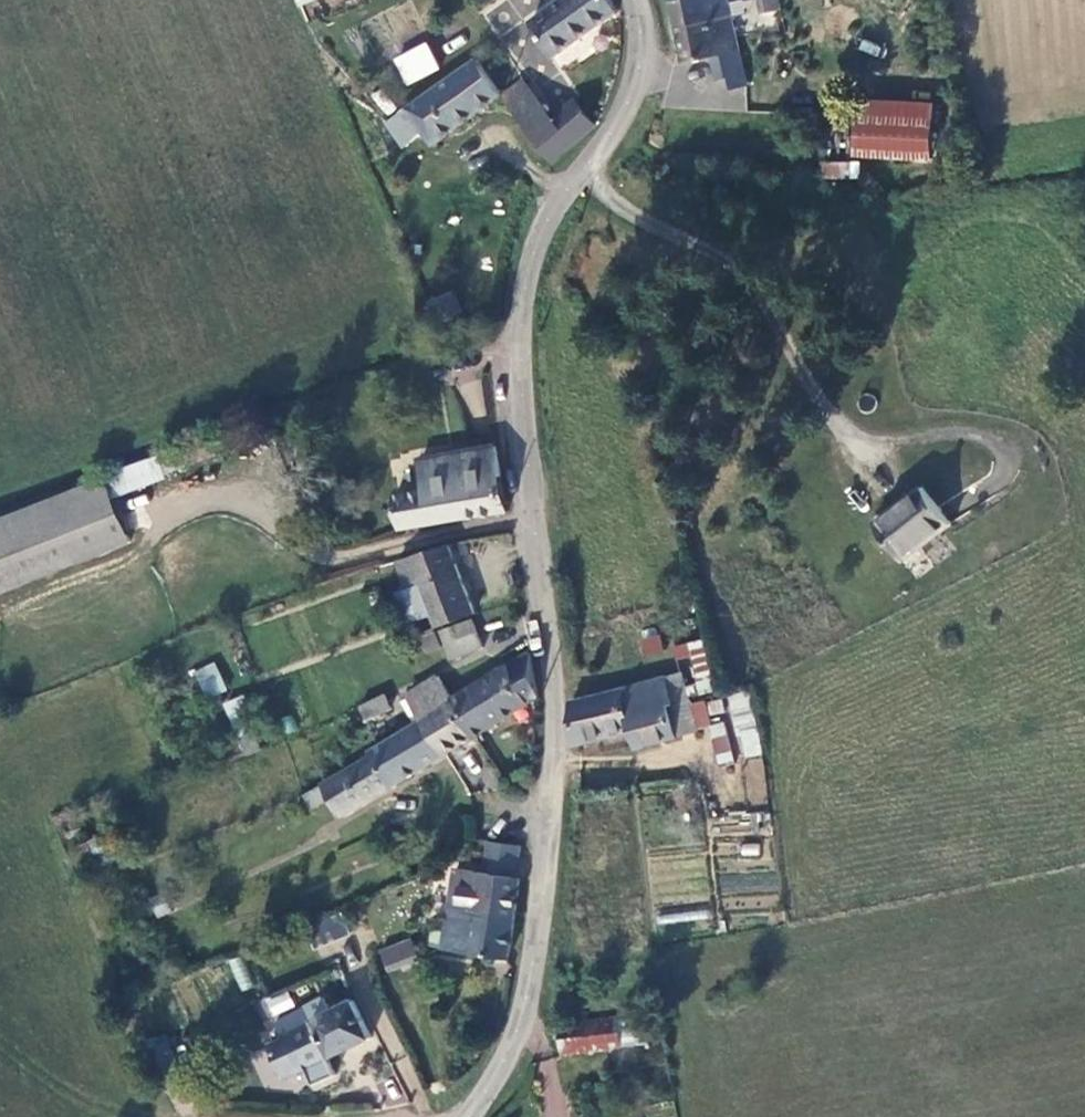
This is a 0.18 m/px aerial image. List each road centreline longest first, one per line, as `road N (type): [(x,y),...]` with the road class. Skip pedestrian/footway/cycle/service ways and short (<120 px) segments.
road 1 (unclassified): [(475,1116),(524,1026),(560,804),(538,504)]
road 2 (unclassified): [(538,504),(526,327),(534,253),(559,193),(611,153),(635,95),(641,0)]
road 3 (residential): [(538,504),(378,543),(300,532),(230,493)]

